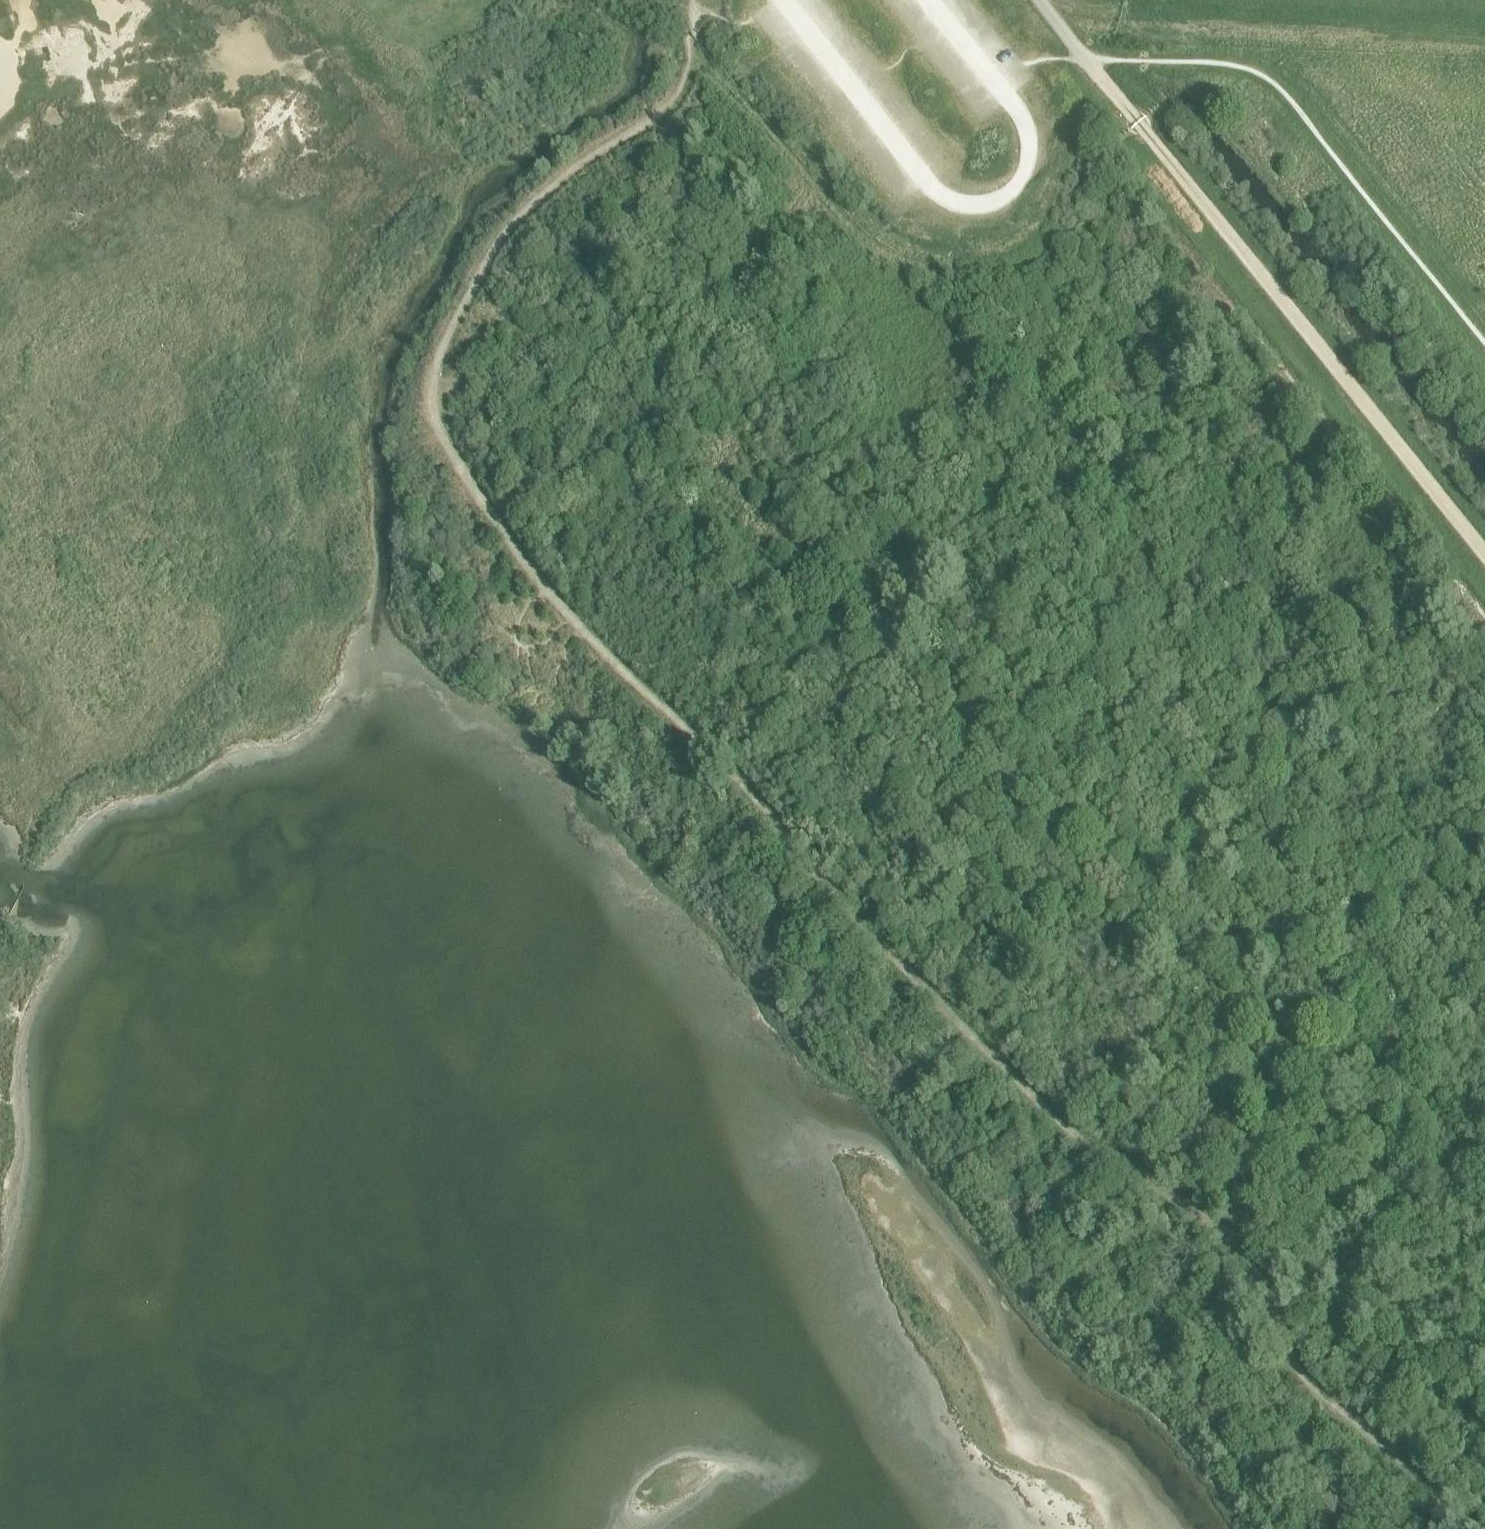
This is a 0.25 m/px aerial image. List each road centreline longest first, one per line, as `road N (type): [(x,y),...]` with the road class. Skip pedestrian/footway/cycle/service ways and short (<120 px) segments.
road 1 (track): [(1469,1528),(1290,1361),(1262,1282),(1193,1198),(1057,1113),(554,593),(490,514),(431,410),(431,375),(502,237),(669,103),(688,73),(692,36)]
road 2 (track): [(997,84),(1024,119),(1029,161),(1005,195),(979,204),(952,201),(930,186),(781,0)]
road 3 (unclassified): [(1137,124),(1041,0)]

